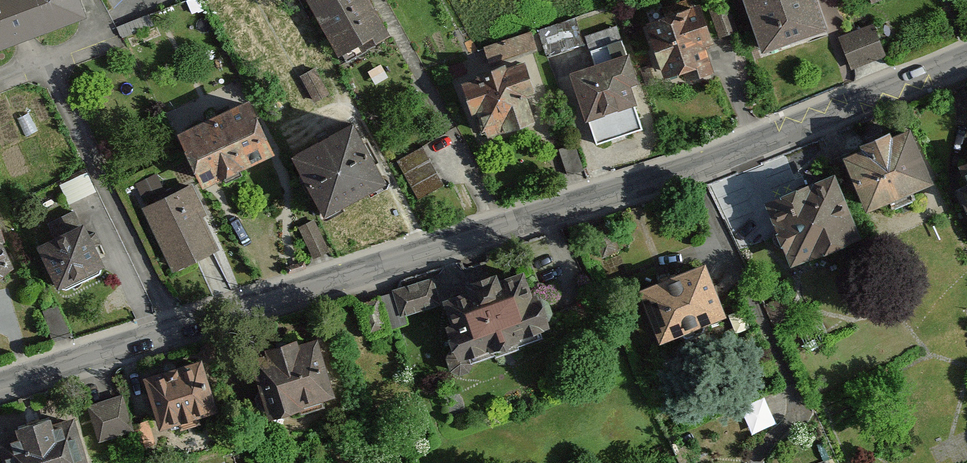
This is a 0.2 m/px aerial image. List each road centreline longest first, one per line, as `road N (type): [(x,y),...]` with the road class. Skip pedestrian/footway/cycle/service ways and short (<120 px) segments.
road 1 (tertiary): [(966,60),(613,196),(0,387)]

